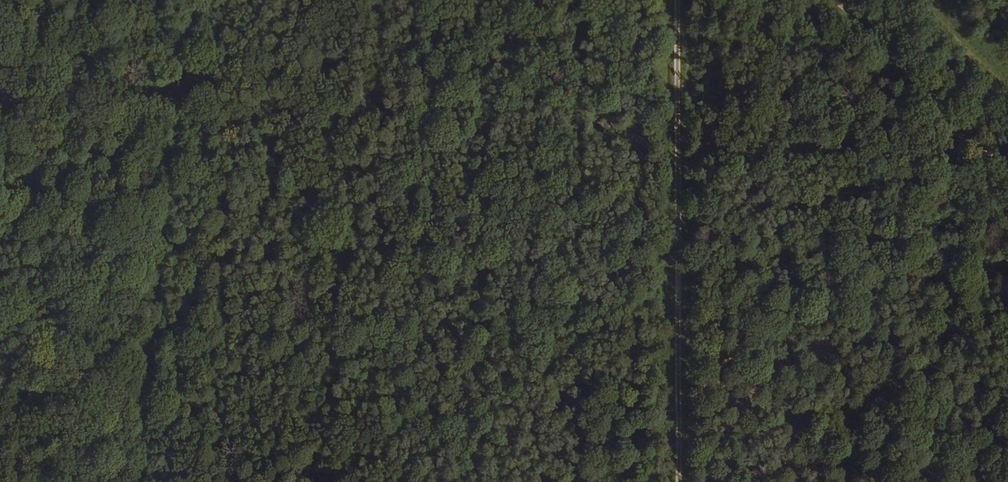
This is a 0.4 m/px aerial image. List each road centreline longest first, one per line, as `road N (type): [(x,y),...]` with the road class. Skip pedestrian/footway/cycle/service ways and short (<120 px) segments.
road 1 (track): [(189,0),(172,111),(146,481)]
road 2 (track): [(680,0),(681,481)]
road 3 (track): [(1007,166),(838,0)]

